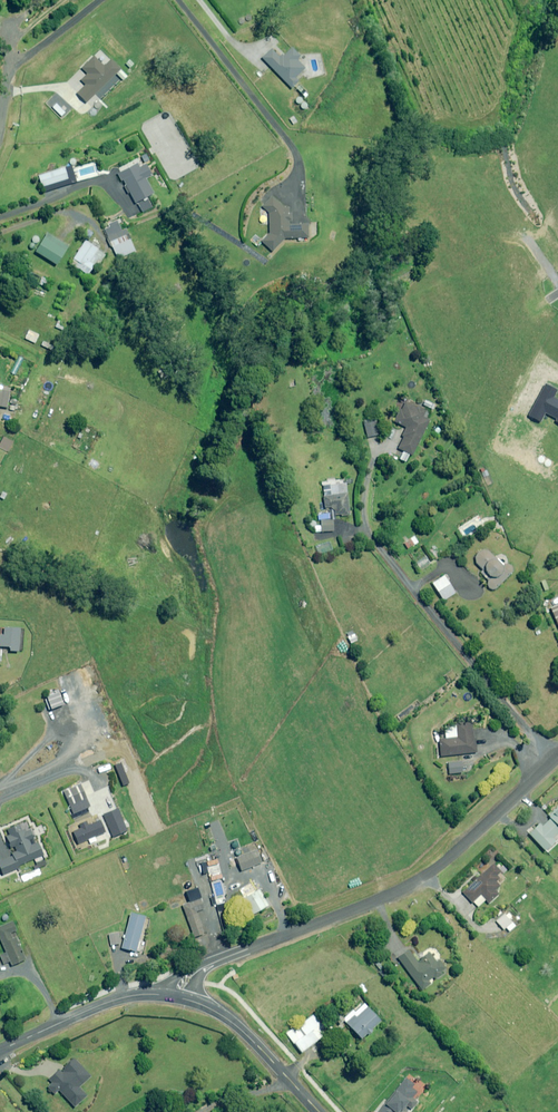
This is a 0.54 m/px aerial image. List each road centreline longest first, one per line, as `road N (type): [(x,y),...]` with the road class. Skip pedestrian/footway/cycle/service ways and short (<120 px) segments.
road 1 (residential): [(557,756),(434,870),(196,971),(173,997)]
road 2 (unclassified): [(320,1111),(240,1028),(173,997)]
road 3 (unclassified): [(173,997),(114,999),(0,1051)]

